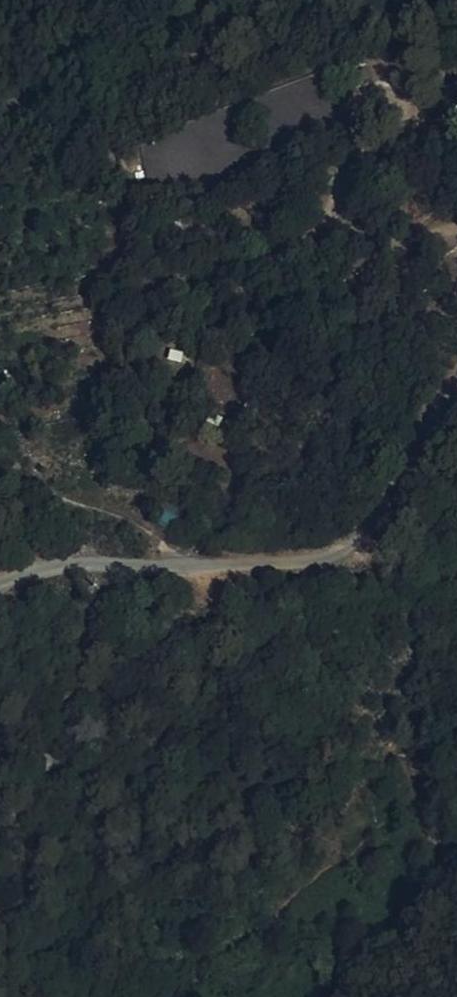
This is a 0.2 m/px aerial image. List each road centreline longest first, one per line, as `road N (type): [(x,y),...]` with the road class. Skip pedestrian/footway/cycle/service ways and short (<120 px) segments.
road 1 (track): [(54,493),(138,523),(167,544),(176,563)]

